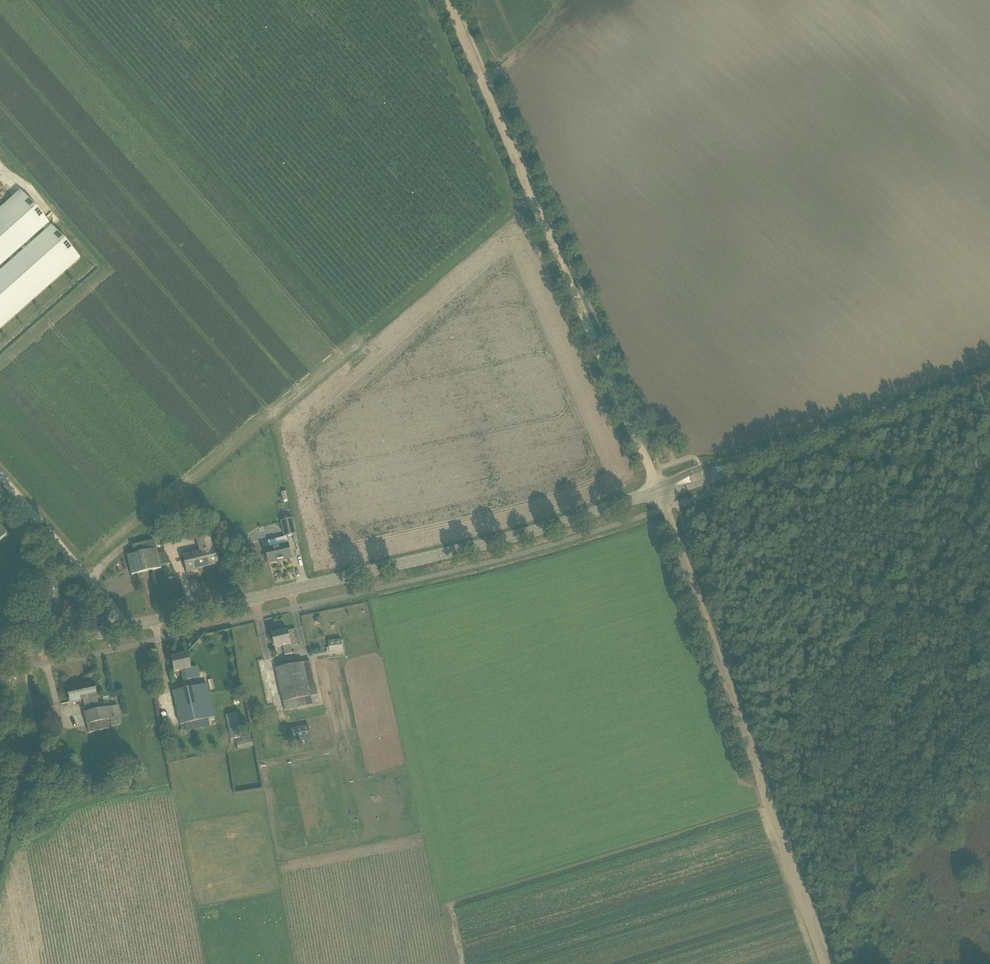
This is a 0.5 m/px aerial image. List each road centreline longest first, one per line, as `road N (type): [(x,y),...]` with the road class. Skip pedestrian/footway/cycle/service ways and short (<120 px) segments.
road 1 (track): [(88,580),(139,525),(516,208),(535,201)]
road 2 (tertiary): [(127,628),(528,533),(660,491)]
road 3 (unclassified): [(660,491),(448,0)]
road 4 (track): [(828,963),(660,491)]
road 5 (tertiary): [(759,456),(989,376)]
road 6 (unclassified): [(127,628),(0,480)]
road 7 (tertiary): [(0,658),(127,628)]

